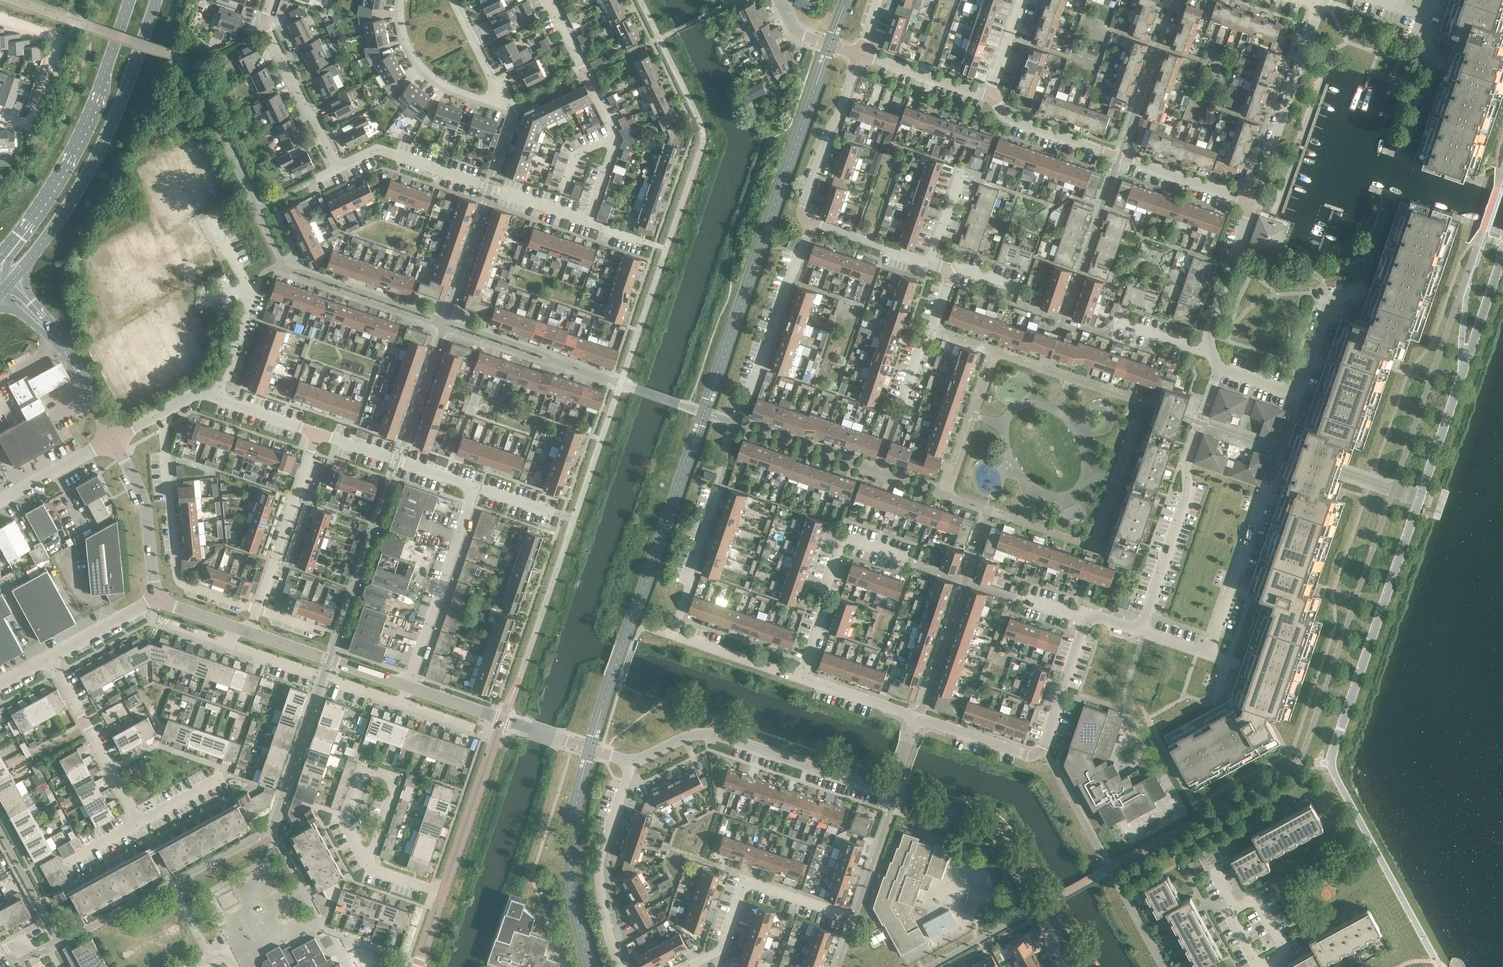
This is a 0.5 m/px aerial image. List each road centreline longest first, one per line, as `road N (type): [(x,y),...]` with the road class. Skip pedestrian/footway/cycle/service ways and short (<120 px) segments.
road 1 (residential): [(591,221),(375,148),(339,165),(264,14),(268,0)]
road 2 (residential): [(918,715),(674,633),(731,458)]
road 3 (residential): [(1139,630),(1085,620),(1043,752),(918,715)]
road 4 (secondary): [(9,285),(79,194),(156,0)]
road 5 (residential): [(455,0),(511,112),(433,79),(416,63),(400,32),(400,0)]
road 6 (residential): [(1252,203),(1008,122),(989,97)]
road 7 (secondary): [(128,0),(60,174),(0,256)]
road 8 (residential): [(892,796),(712,735),(631,766)]
road 9 (residential): [(1215,369),(1184,471),(1186,492),(1139,630)]
road 10 (residential): [(1065,966),(997,833),(892,796)]
road 11 (residential): [(161,413),(177,582),(258,610)]
road 12 (residential): [(1265,489),(1208,654),(1139,630)]
road 13 (residential): [(591,221),(619,140),(551,0)]
road 14 (residential): [(696,966),(715,956),(742,881),(854,917)]
road 15 (residential): [(1215,369),(1297,395),(1327,306),(1358,290)]
road 16 (residential): [(1320,6),(1252,203)]
road 17 (residential): [(409,687),(476,490)]
road 18 (residential): [(623,966),(603,860),(631,766)]
road 19 (residential): [(139,822),(50,658)]
road 20 (residential): [(258,610),(316,433)]
road 21 (residential): [(442,893),(502,719)]
road 22 (residential): [(751,397),(810,224)]
road 23 (residential): [(810,224),(803,216),(860,56)]
road 24 (residential): [(1252,203),(1201,351),(1215,369)]
road 25 (residential): [(476,490),(316,433)]
road 26 (unclassified): [(409,687),(251,632)]
road 27 (unclassified): [(156,600),(139,487),(113,441)]
road 28 (residential): [(897,410),(950,282),(931,263)]
road 29 (residential): [(367,868),(344,824),(364,765),(397,777)]
road 30 (residential): [(989,97),(860,56)]
road 31 (unclassified): [(0,501),(113,441)]
road 32 (residential): [(931,263),(810,224)]
road 33 (residential): [(50,658),(156,600)]

